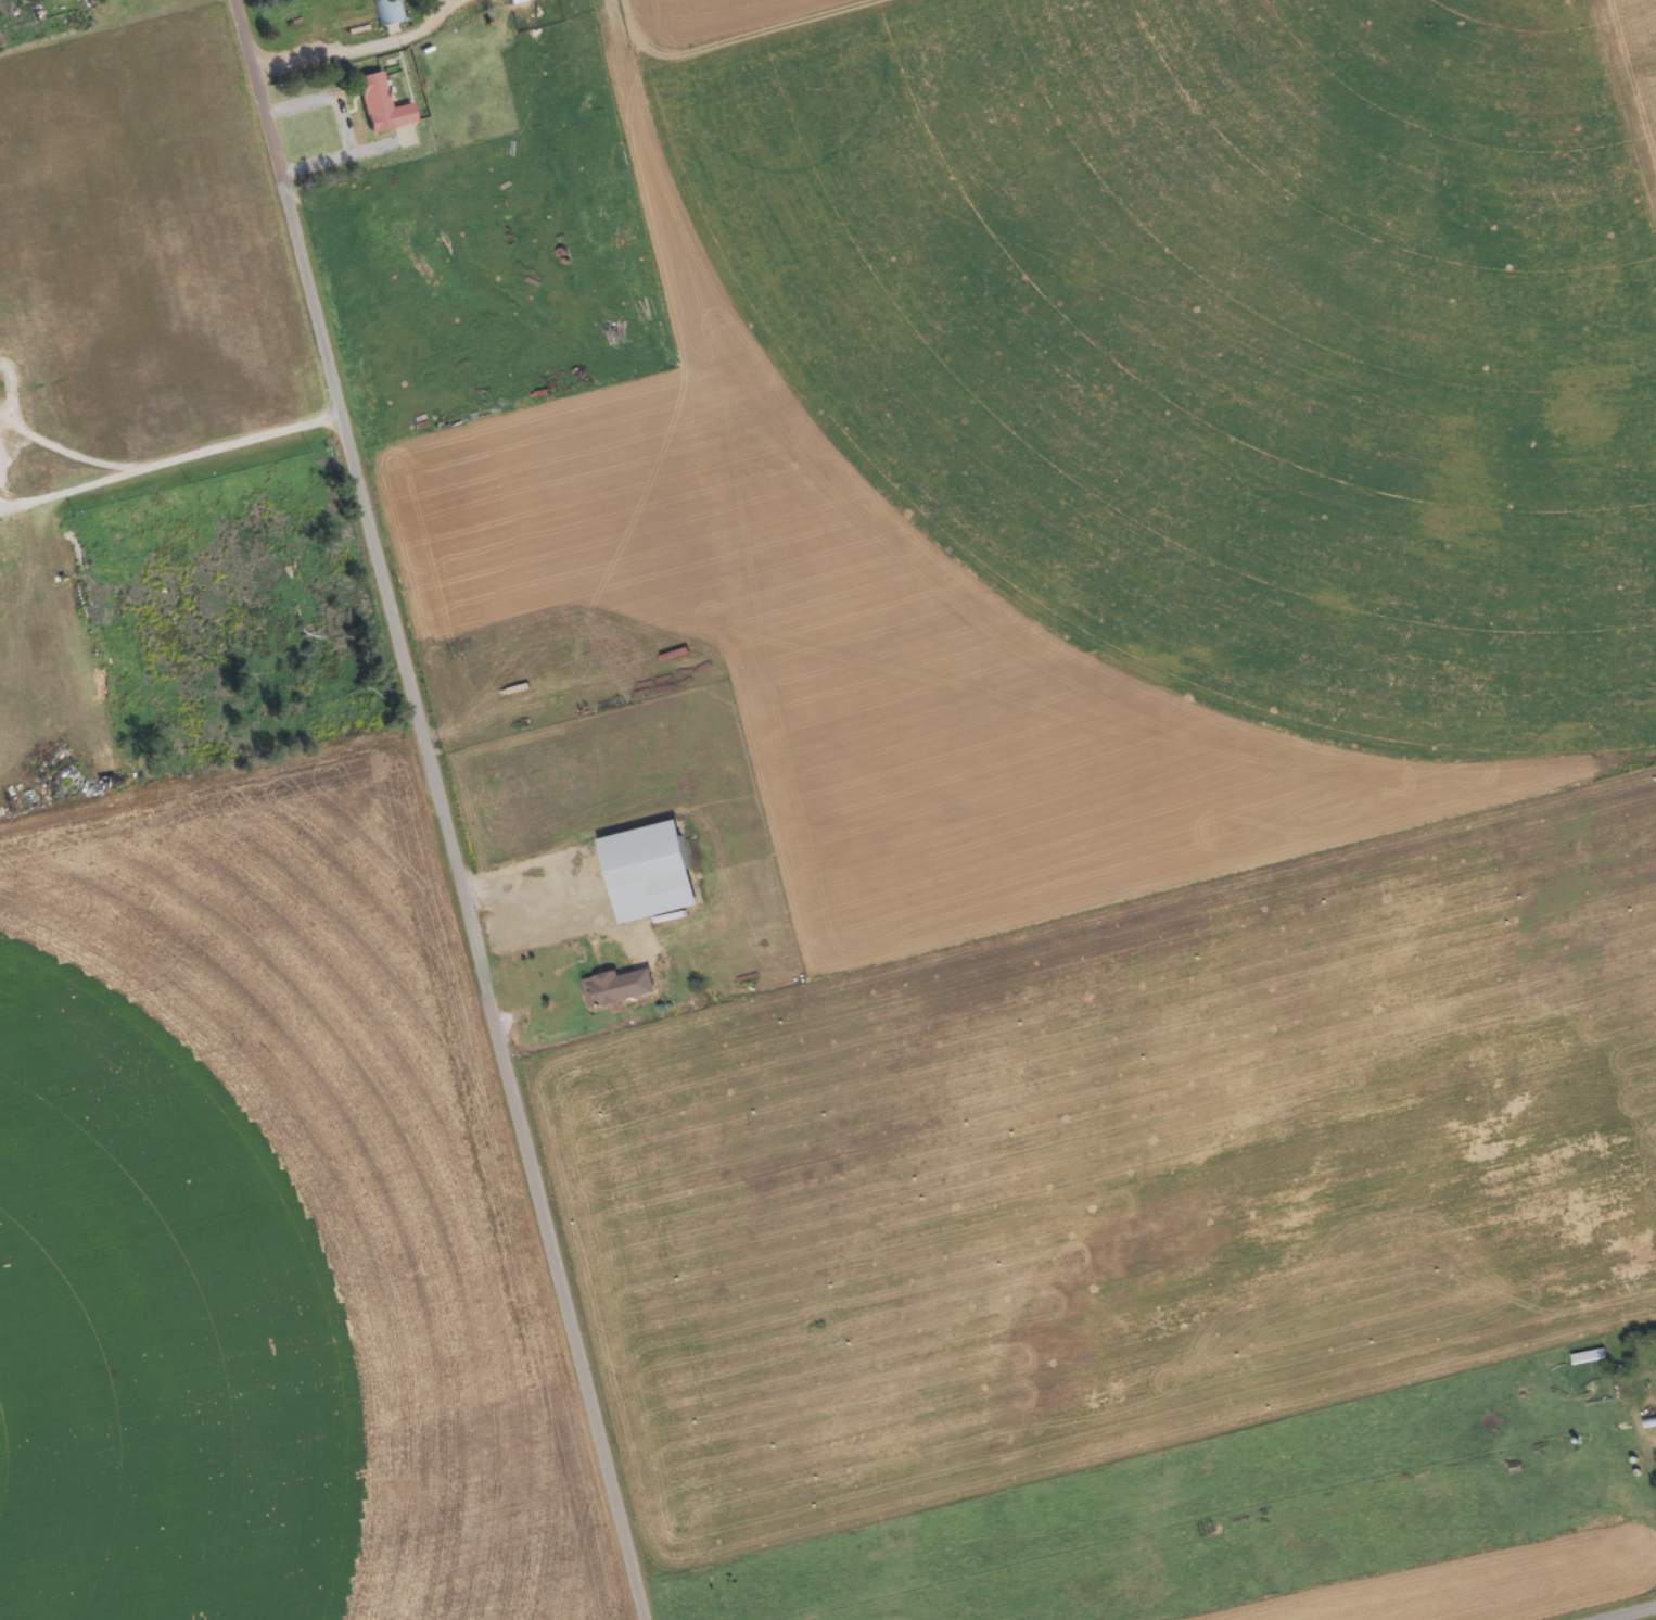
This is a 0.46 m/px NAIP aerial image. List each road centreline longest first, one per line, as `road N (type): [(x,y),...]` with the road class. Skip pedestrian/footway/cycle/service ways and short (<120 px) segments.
road 1 (residential): [(644,1619),(234,0)]

